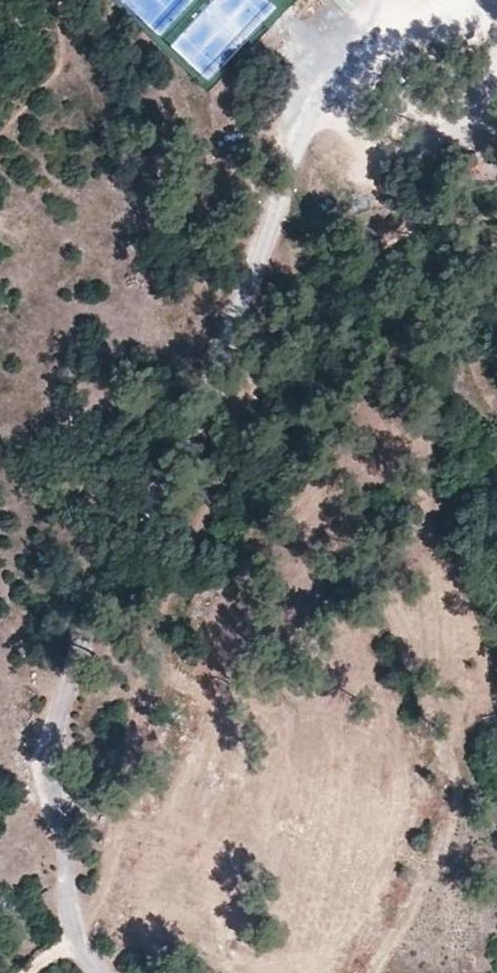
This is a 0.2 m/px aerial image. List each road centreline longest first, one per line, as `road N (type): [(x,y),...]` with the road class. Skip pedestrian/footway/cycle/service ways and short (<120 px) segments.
road 1 (track): [(79,938),(98,895),(127,745),(169,603),(276,368),(359,271),(406,235),(496,214)]

